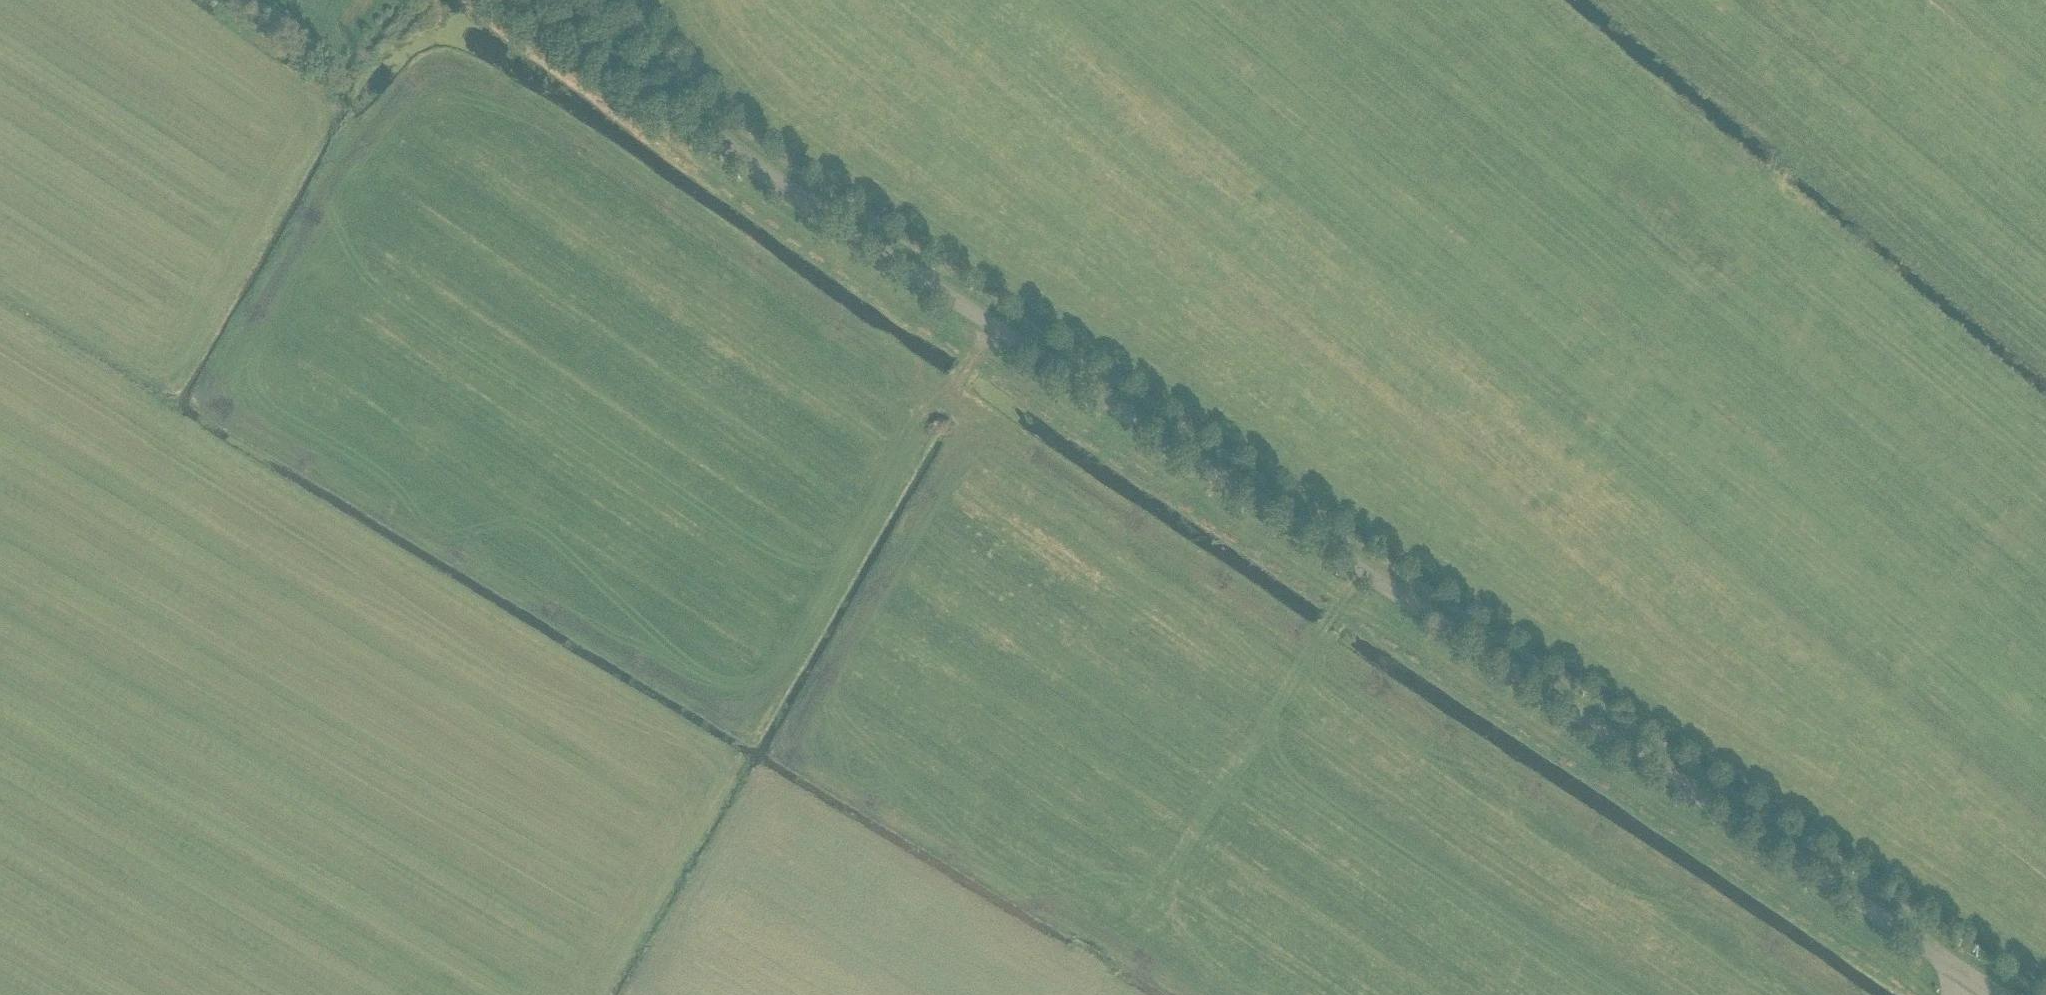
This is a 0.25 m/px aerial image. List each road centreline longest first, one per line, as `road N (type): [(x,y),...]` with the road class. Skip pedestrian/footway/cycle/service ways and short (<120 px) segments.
road 1 (tertiary): [(1967,976),(731,151),(669,87),(620,0)]

